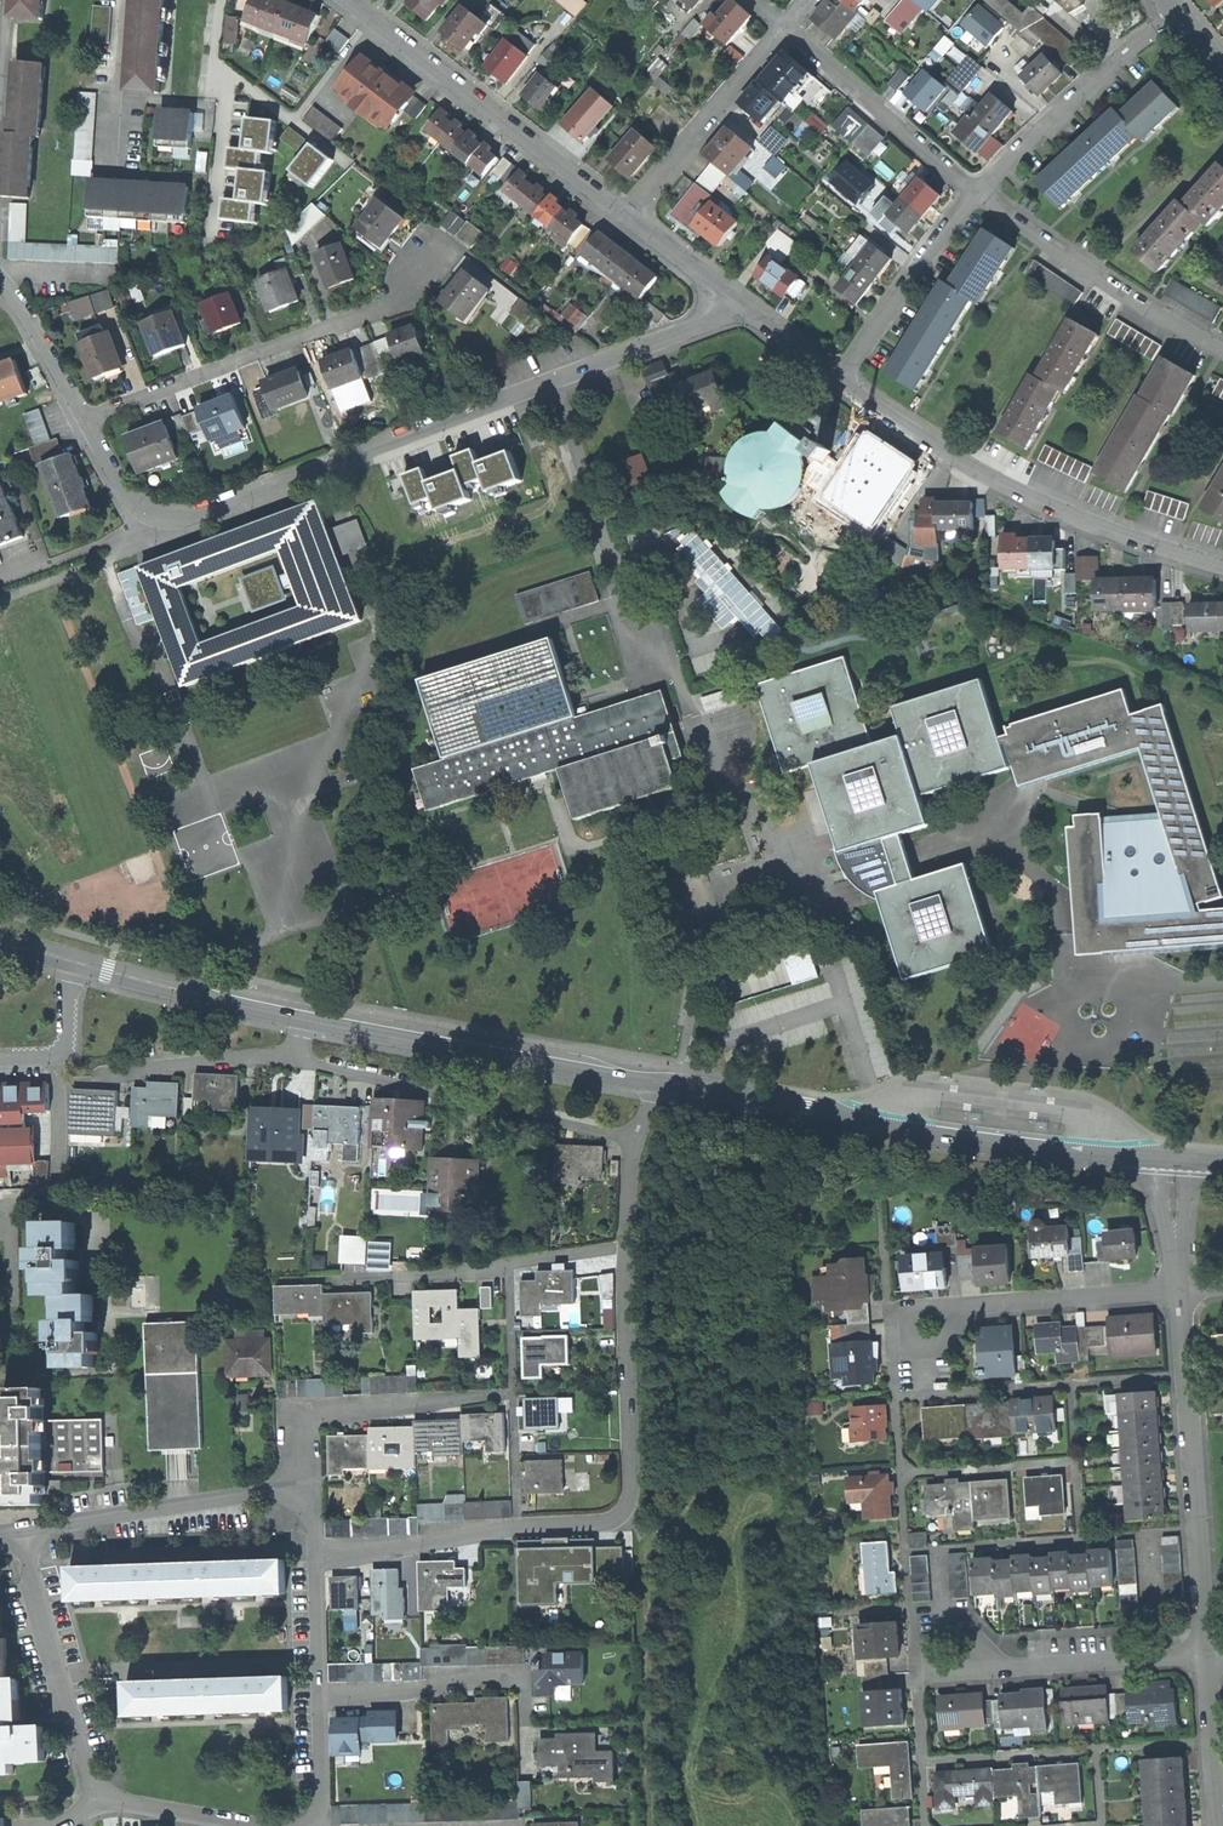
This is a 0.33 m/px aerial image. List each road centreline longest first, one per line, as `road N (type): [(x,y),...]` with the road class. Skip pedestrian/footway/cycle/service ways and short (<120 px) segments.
road 1 (residential): [(753,305),(185,515),(133,501),(85,419)]
road 2 (residential): [(0,941),(305,1019),(664,1080)]
road 3 (residential): [(625,1245),(634,1521),(318,1551)]
road 4 (residential): [(664,1080),(1037,1146),(1170,1157)]
road 5 (residential): [(22,1533),(103,1799),(259,1825)]
road 6 (residential): [(841,376),(1010,484),(1222,565)]
road 7 (residential): [(85,419),(398,297),(428,259)]
road 8 (residential): [(1182,1287),(1210,1652)]
road 9 (residential): [(348,0),(638,215)]
road 10 (residential): [(890,1309),(1182,1287)]
road 11 (residential): [(918,1672),(1210,1652)]
road 12 (residential): [(625,1245),(338,1280)]
road 13 (residential): [(22,1533),(306,1485)]
road 14 (residential): [(988,191),(1042,237),(1222,347)]
road 15 (residential): [(988,191),(1180,10)]
road 16 (residential): [(306,1485),(305,1413),(494,1394)]
road 17 (residential): [(791,28),(988,191)]
road 18 (residential): [(638,215),(791,28)]
road 19 (residential): [(841,376),(988,191)]
road 20 (residential): [(322,1694),(524,1675)]
road 21 (residential): [(664,1080),(635,1139),(625,1245)]
road 22 (residential): [(85,419),(0,277)]
road 23 (residential): [(1210,1652),(1222,1814)]
road 24 (residential): [(638,215),(753,305)]
road 25 (residential): [(322,1694),(318,1551)]
road 26 (residential): [(320,1825),(322,1694)]
road 27 (residential): [(1170,1157),(1182,1287)]

